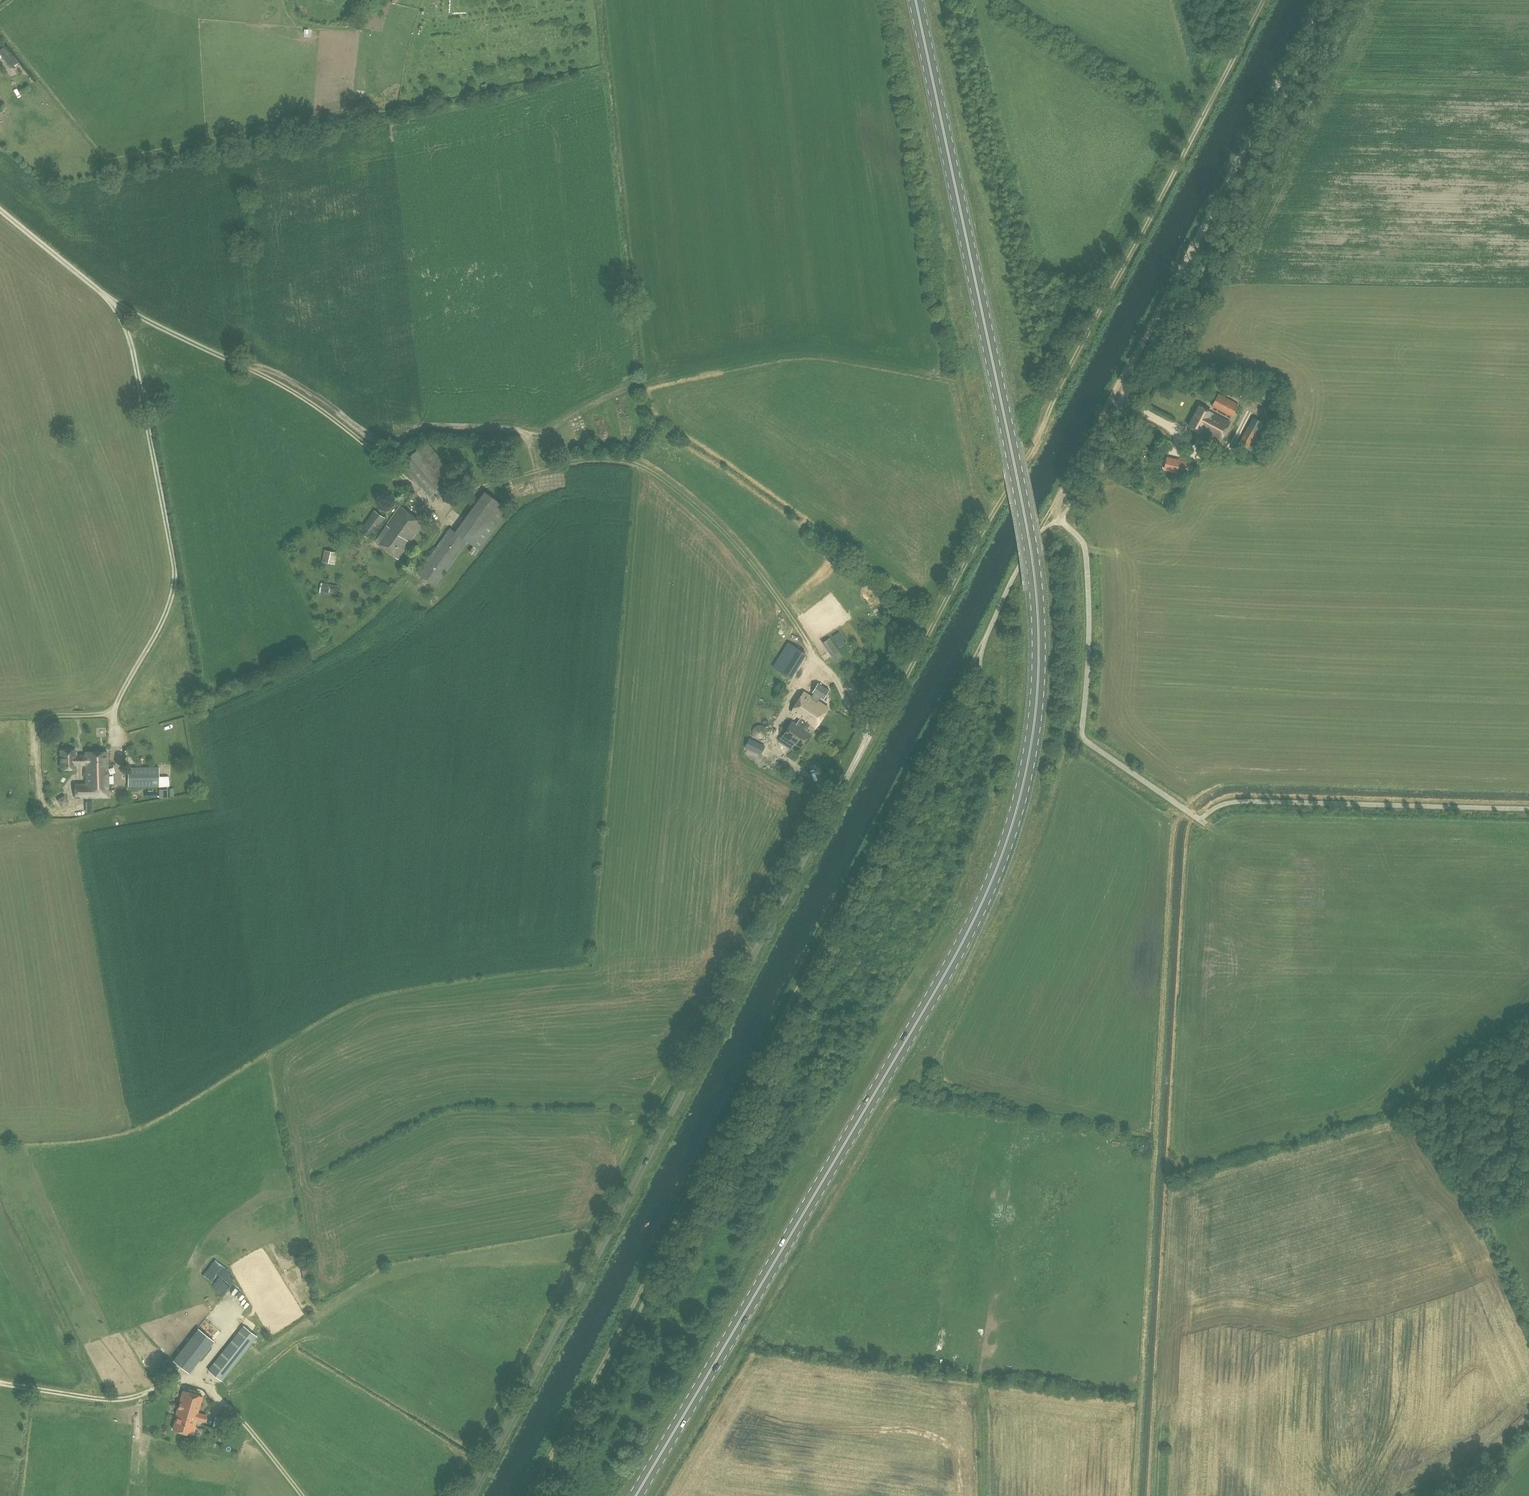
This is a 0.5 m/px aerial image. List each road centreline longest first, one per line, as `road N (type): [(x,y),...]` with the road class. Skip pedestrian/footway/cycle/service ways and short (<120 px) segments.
road 1 (primary): [(918,0),(1035,572),(1039,666),(1031,747),(979,914),(637,1495)]
road 2 (track): [(984,640),(528,1495)]
road 3 (unclassified): [(469,1495),(771,916),(892,701)]
road 4 (track): [(892,701),(1036,443),(1264,0)]
road 5 (track): [(111,301),(131,347),(174,590),(111,714),(40,721),(43,810)]
road 6 (track): [(1324,0),(1049,513)]
road 7 (track): [(497,479),(441,510),(306,399),(111,301)]
road 8 (track): [(111,301),(0,211)]
road 9 (track): [(870,733),(800,630)]

